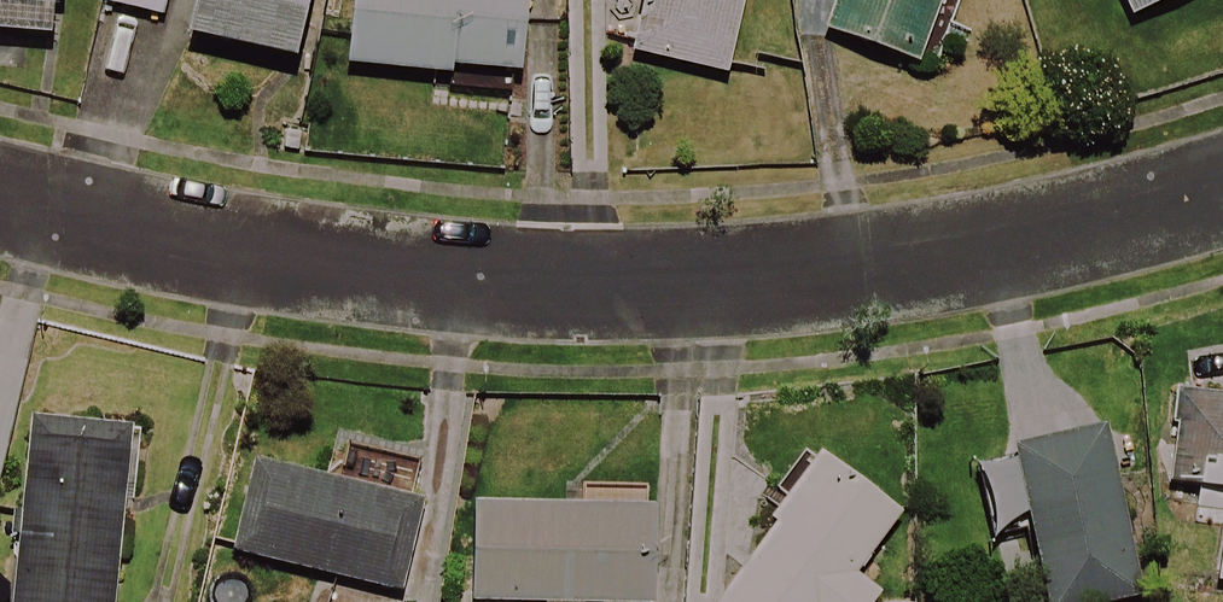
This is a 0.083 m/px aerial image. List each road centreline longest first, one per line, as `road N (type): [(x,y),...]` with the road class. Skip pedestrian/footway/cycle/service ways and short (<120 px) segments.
road 1 (residential): [(1222,191),(908,269),(592,292),(183,242),(0,195)]

